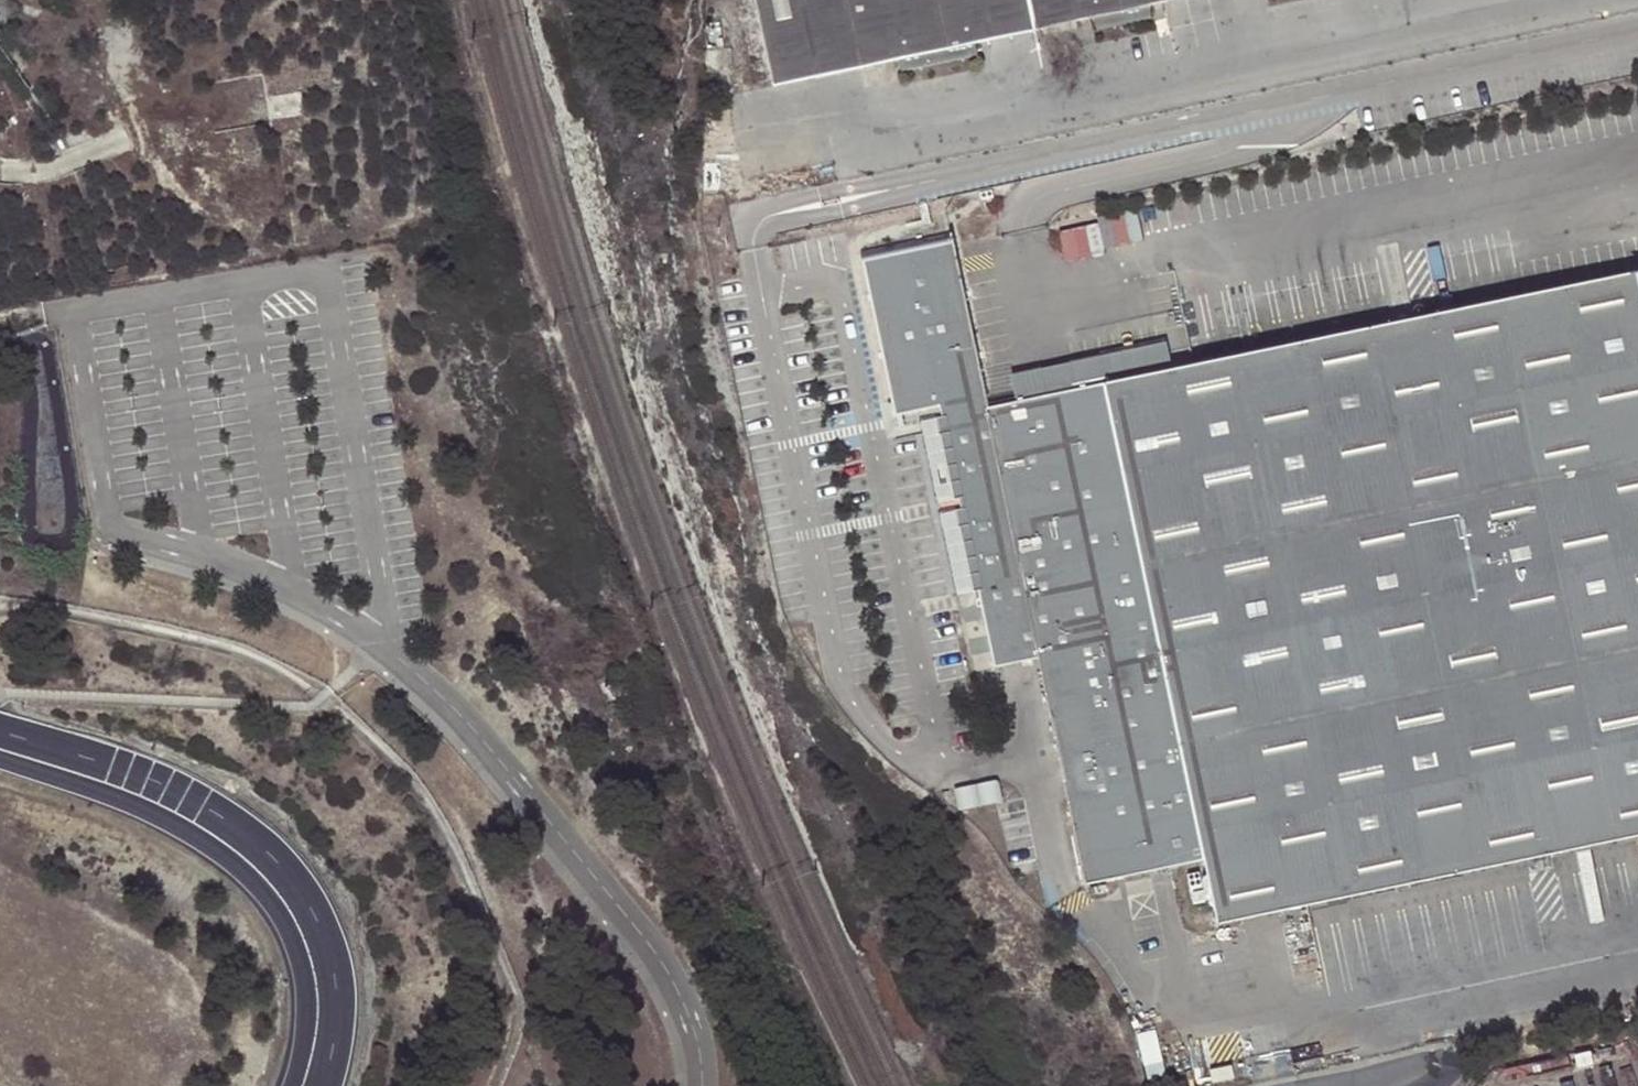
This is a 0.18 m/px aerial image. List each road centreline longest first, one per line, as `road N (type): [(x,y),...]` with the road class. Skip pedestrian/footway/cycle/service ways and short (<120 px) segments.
road 1 (unclassified): [(325,1085),(343,1001),(326,931),(286,869),(220,818),(143,778),(0,734)]
road 2 (unclassified): [(0,763),(139,809),(209,849),(269,896),(299,944),(308,1005),(289,1085)]
road 3 (track): [(112,0),(121,78),(170,185),(198,211),(261,248),(285,253),(397,226),(414,192)]

